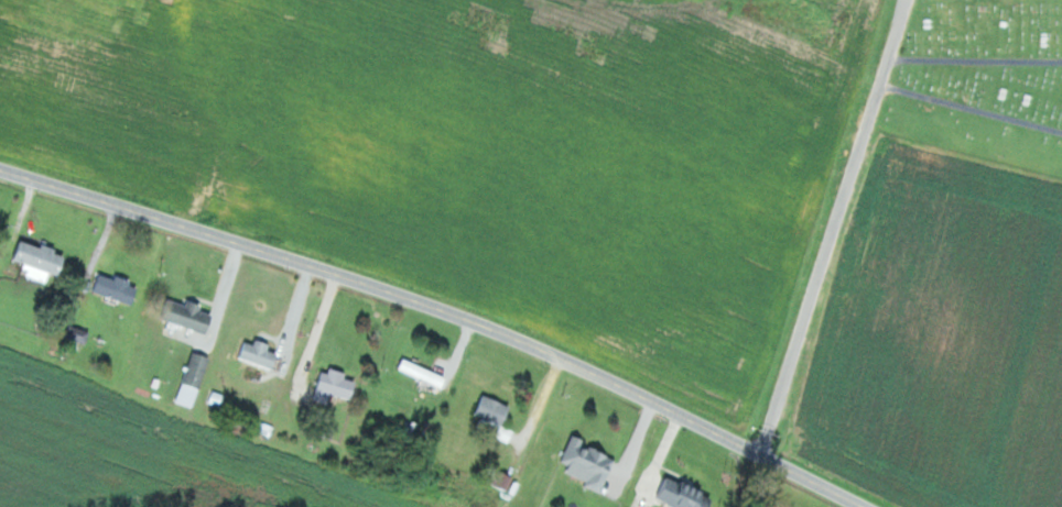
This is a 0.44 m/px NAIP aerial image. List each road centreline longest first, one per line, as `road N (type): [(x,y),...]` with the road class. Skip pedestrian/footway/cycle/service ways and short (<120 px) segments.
road 1 (residential): [(867,506),(353,273),(0,170)]
road 2 (residential): [(760,452),(894,0)]

